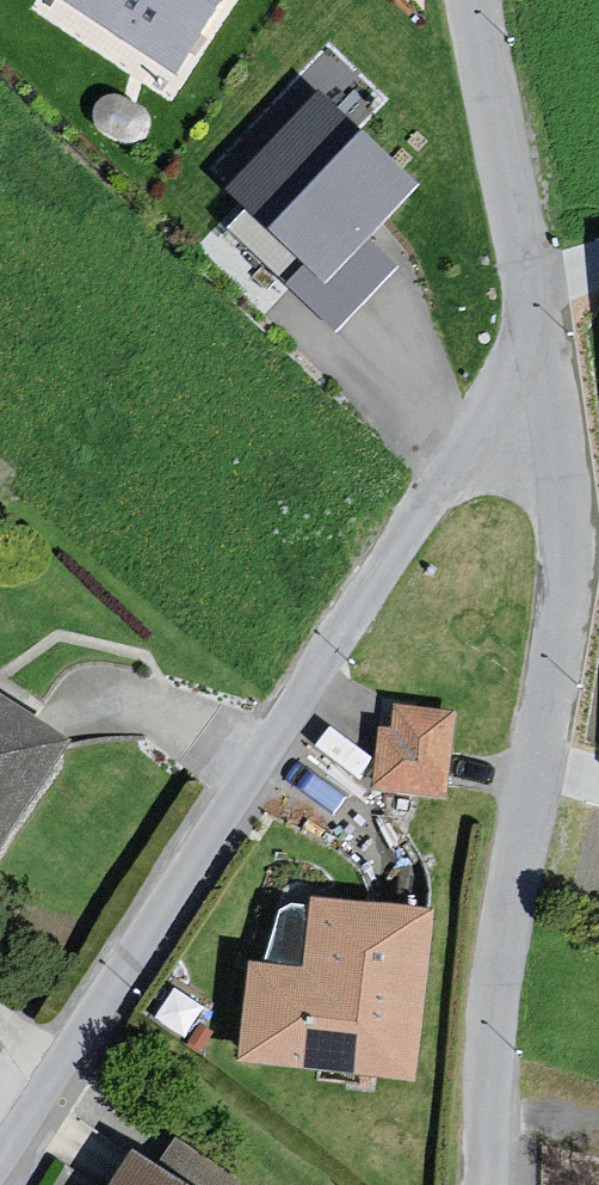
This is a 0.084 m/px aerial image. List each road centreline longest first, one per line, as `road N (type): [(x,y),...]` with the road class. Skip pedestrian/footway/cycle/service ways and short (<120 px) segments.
road 1 (residential): [(551,413),(462,460),(329,640),(0,1150)]
road 2 (residential): [(474,1184),(487,972),(545,703),(566,522),(551,413)]
road 3 (residential): [(551,413),(472,0)]

